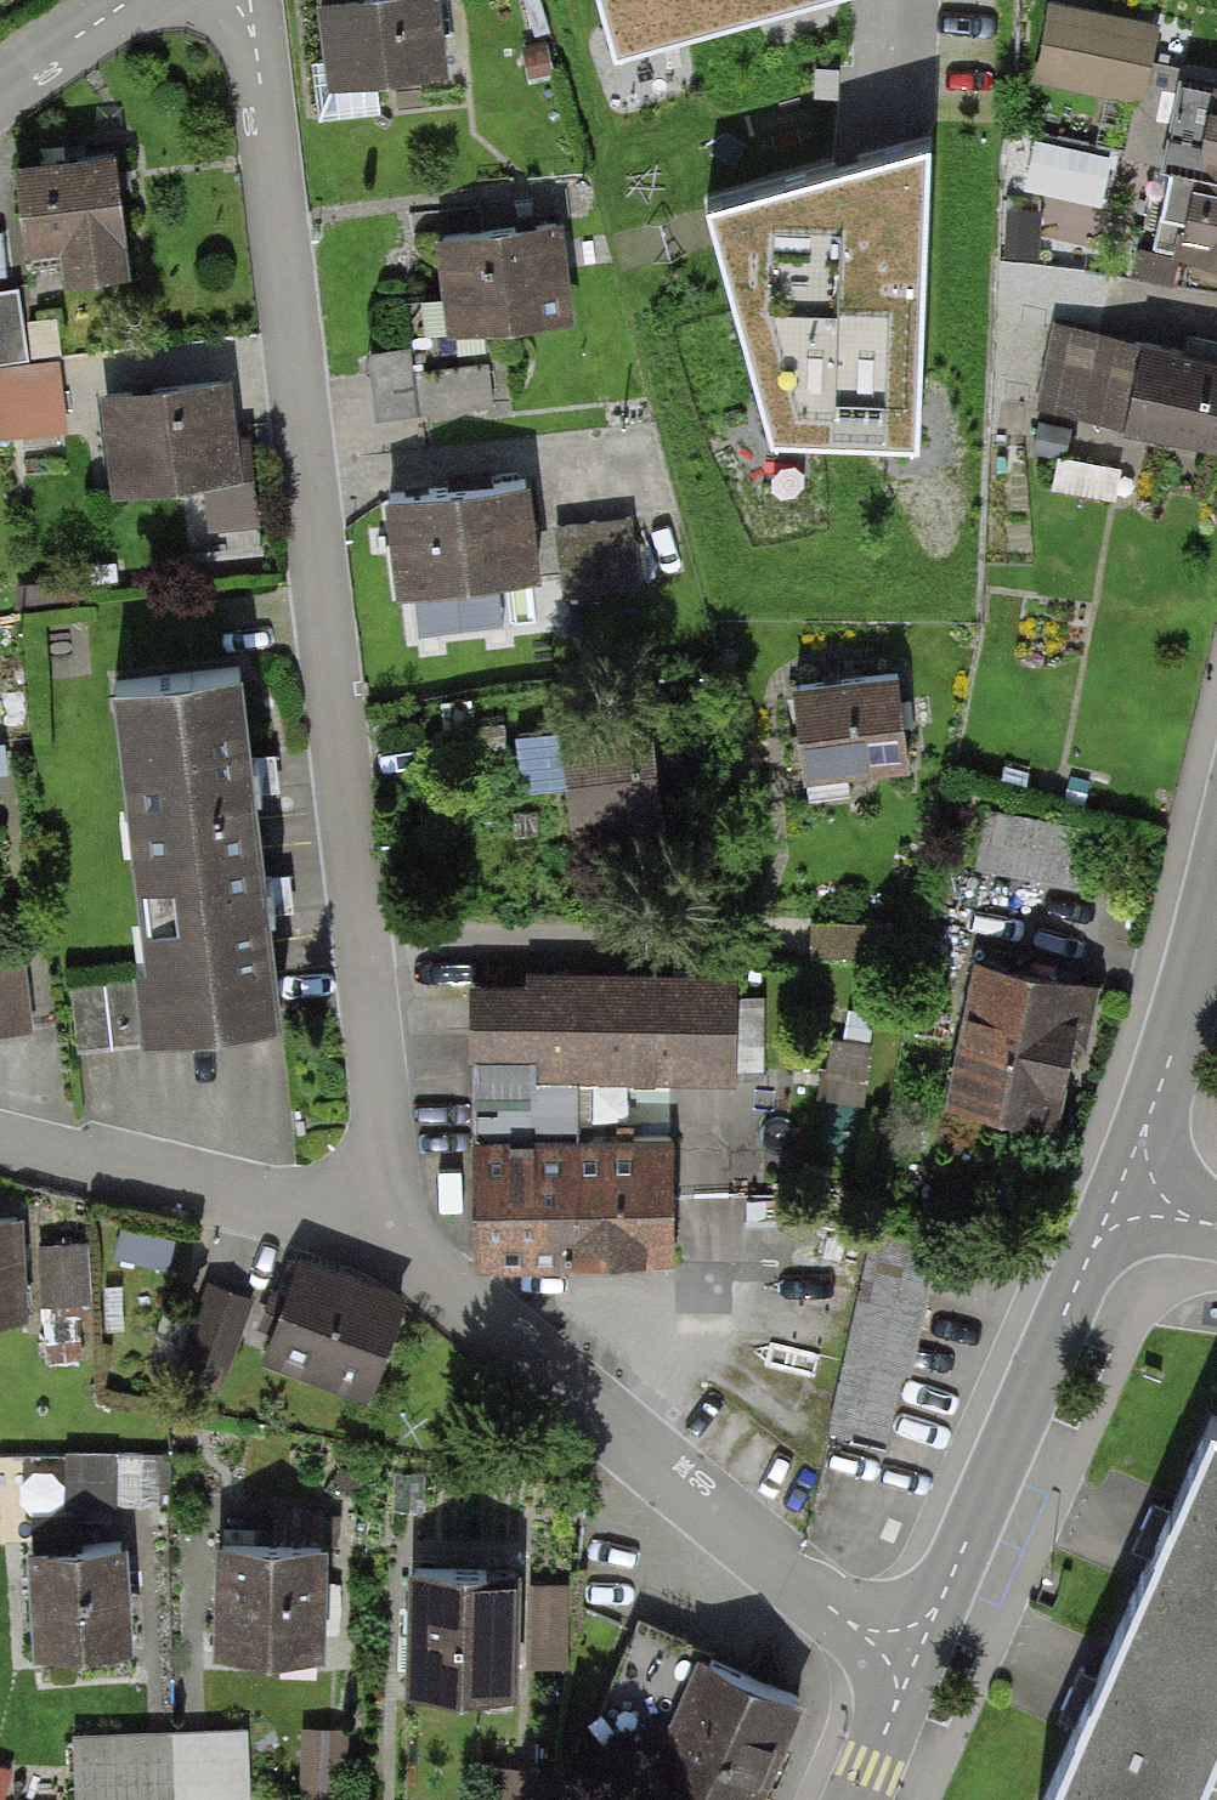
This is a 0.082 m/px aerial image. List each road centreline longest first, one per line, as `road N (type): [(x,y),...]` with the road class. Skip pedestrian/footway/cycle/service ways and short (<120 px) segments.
road 1 (residential): [(262,0),(404,1226)]
road 2 (residential): [(404,1226),(460,1311),(849,1623),(916,1659)]
road 3 (residential): [(1122,1190),(916,1659)]
road 4 (residential): [(404,1226),(0,1137)]
road 5 (residential): [(1216,874),(1169,1059),(1122,1190)]
road 6 (residential): [(0,100),(149,0)]
road 7 (residential): [(916,1659),(859,1799)]

